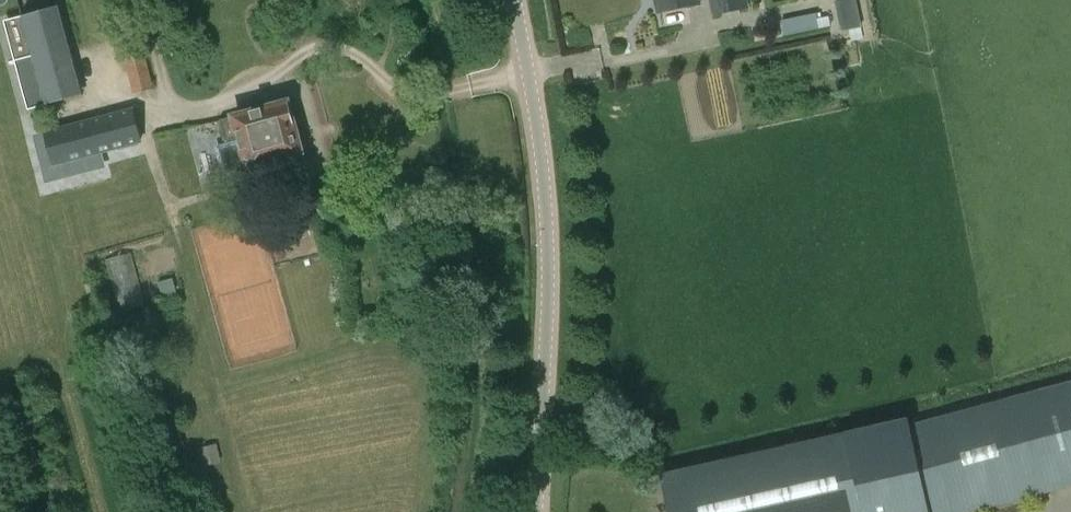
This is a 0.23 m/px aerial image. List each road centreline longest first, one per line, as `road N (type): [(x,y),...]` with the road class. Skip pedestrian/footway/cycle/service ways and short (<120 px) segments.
road 1 (tertiary): [(534,511),(546,246),(537,123),(514,0)]

